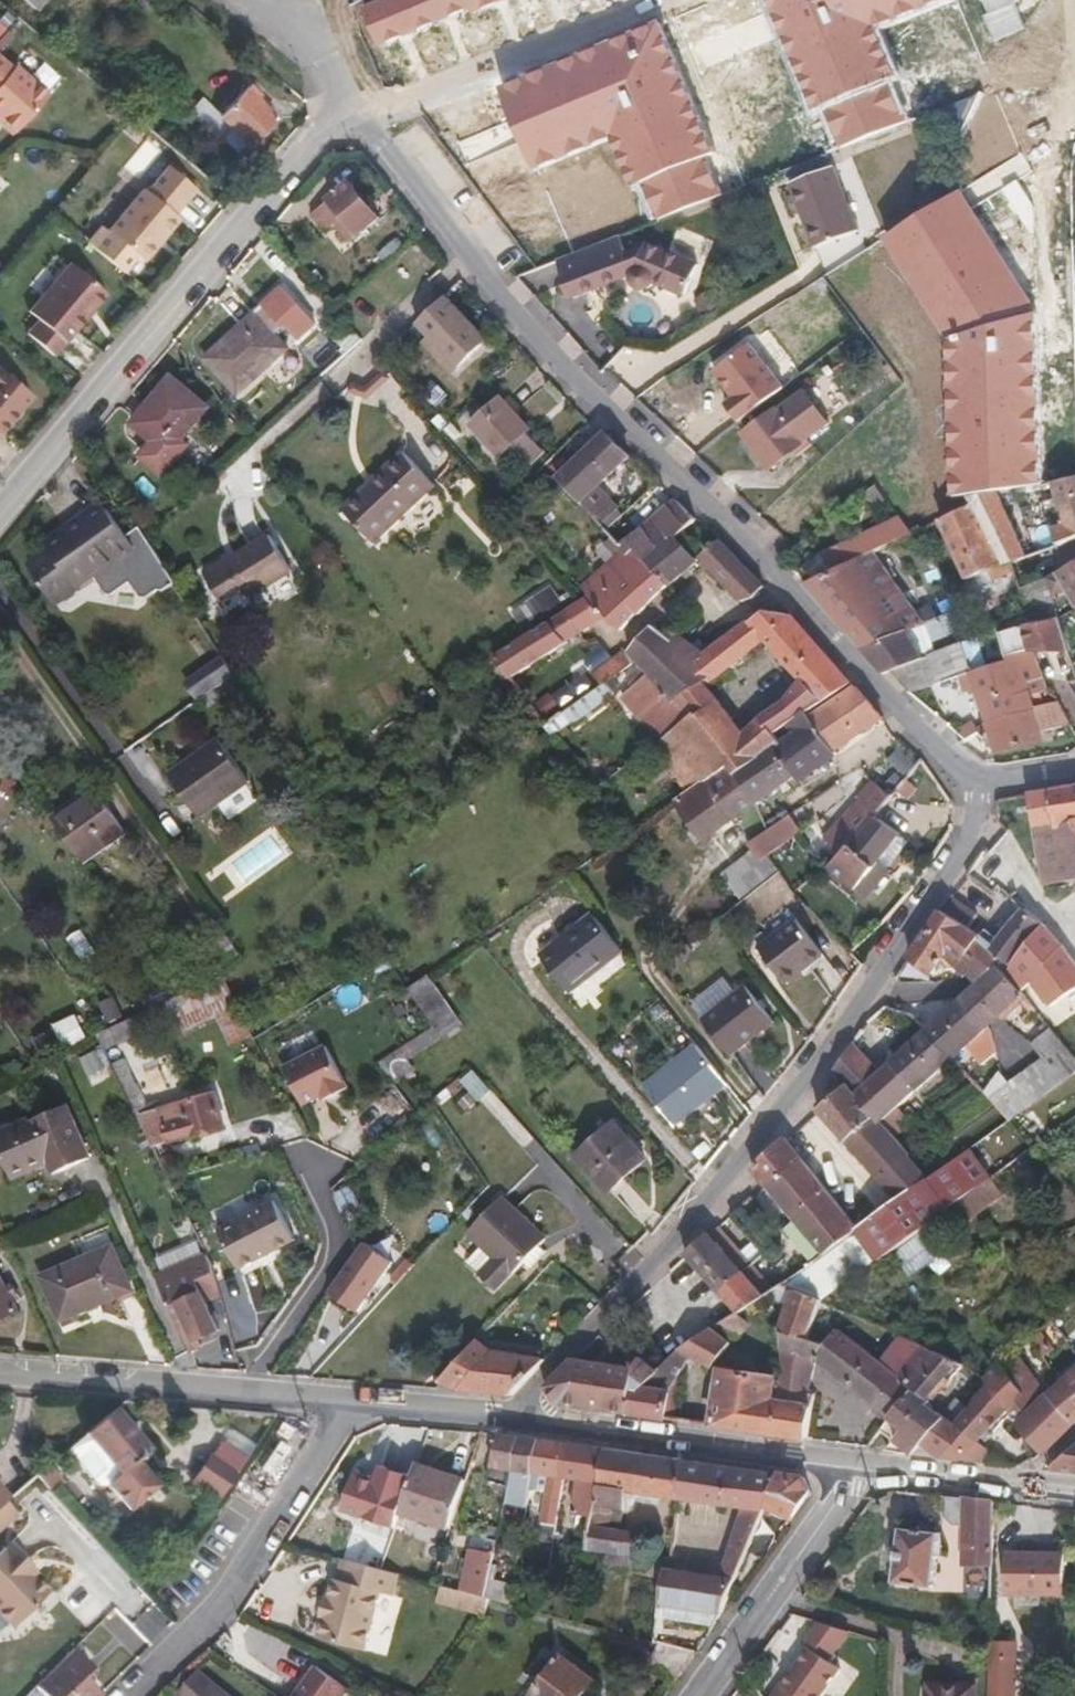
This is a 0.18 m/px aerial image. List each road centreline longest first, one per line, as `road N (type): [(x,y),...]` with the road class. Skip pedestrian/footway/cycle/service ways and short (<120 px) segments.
road 1 (residential): [(985,786),(944,758),(621,430),(484,282),(359,119)]
road 2 (residential): [(985,786),(971,845),(869,1003),(771,1115),(710,1203),(505,1420)]
road 3 (residential): [(0,511),(348,104)]
road 4 (residential): [(129,1695),(219,1616),(350,1404)]
road 5 (tertiary): [(860,1468),(505,1420)]
road 6 (tertiary): [(350,1404),(0,1372)]
road 7 (residential): [(359,119),(644,0)]
road 8 (residential): [(698,1695),(860,1468)]
road 9 (tertiary): [(1074,1493),(860,1468)]
road 10 (tertiary): [(505,1420),(350,1404)]

